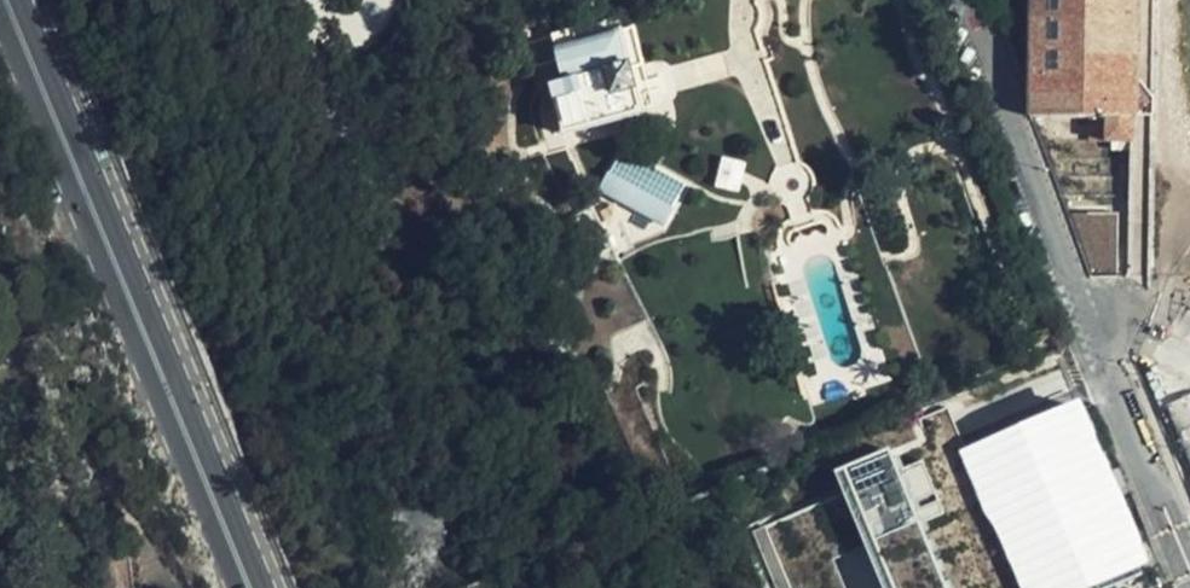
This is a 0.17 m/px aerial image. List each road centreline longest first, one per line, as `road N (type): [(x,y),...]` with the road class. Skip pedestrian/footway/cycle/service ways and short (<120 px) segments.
road 1 (secondary): [(252,587),(7,0)]
road 2 (residential): [(1099,320),(968,0)]

